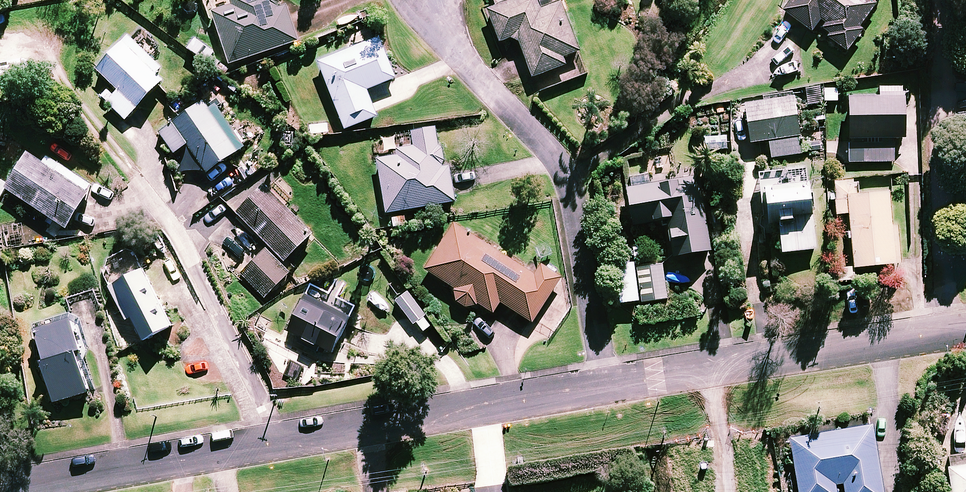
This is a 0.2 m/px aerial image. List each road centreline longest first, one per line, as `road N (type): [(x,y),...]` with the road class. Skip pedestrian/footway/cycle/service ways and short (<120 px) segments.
road 1 (residential): [(430,0),(456,54),(565,177),(605,388)]
road 2 (residential): [(965,327),(605,388)]
road 3 (residential): [(605,388),(281,443)]
road 4 (residential): [(281,443),(193,264),(135,179)]
road 5 (residential): [(221,455),(6,491)]

